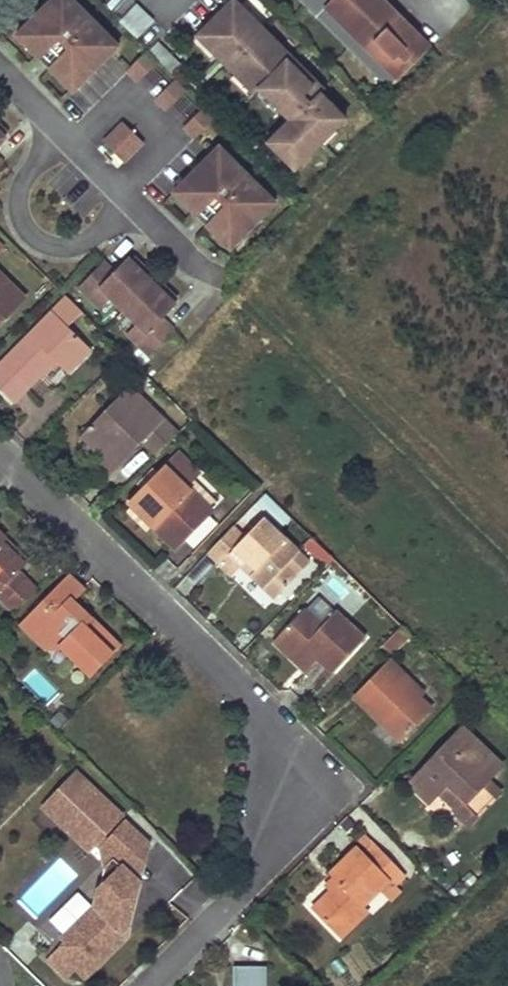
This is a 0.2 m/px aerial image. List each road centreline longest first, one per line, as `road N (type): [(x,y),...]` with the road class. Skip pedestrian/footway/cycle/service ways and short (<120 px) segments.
road 1 (residential): [(147,985),(274,863),(287,817),(287,759),(260,702),(0,451)]

